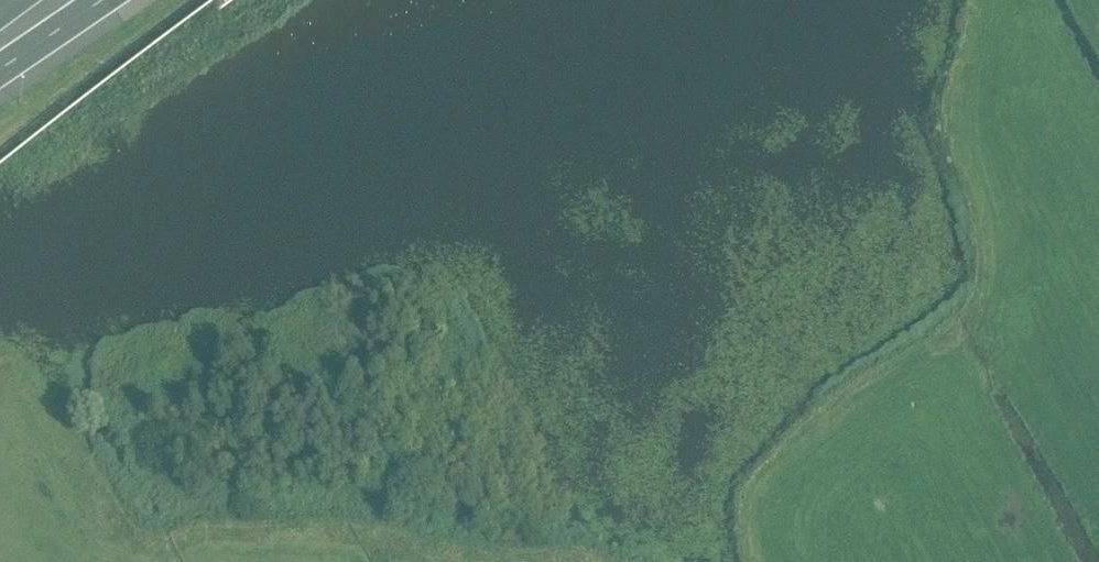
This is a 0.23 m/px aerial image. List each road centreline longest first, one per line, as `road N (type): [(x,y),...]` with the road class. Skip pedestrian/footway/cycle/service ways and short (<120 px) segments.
road 1 (motorway): [(0,70),(107,0)]

